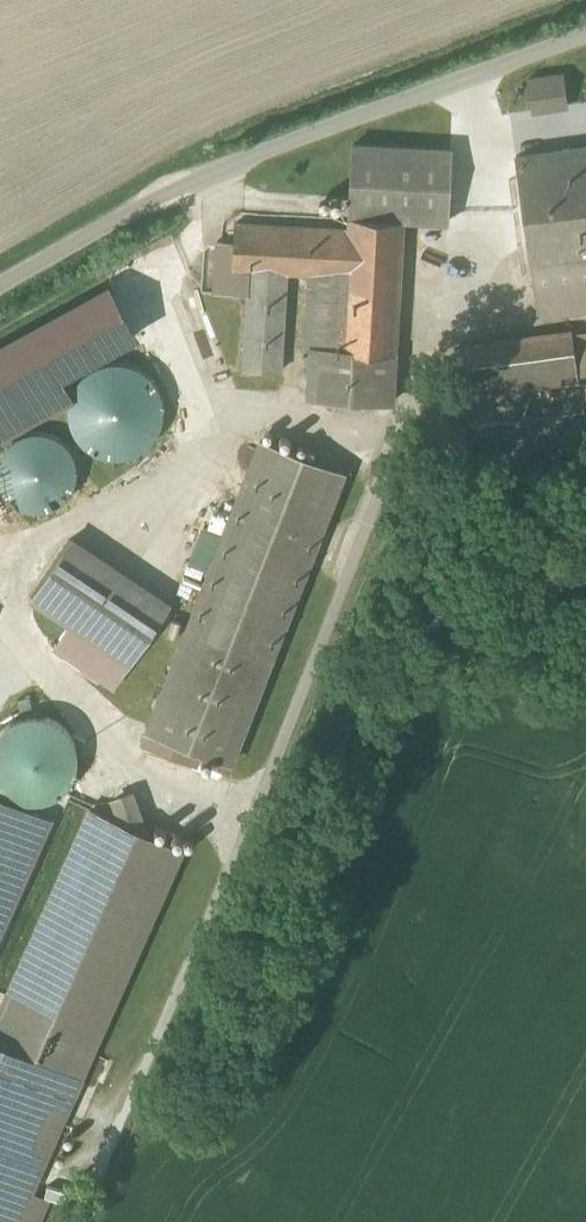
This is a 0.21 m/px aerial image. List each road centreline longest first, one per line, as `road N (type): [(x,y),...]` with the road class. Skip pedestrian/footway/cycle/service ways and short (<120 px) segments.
road 1 (unclassified): [(0,290),(221,168),(585,36)]

